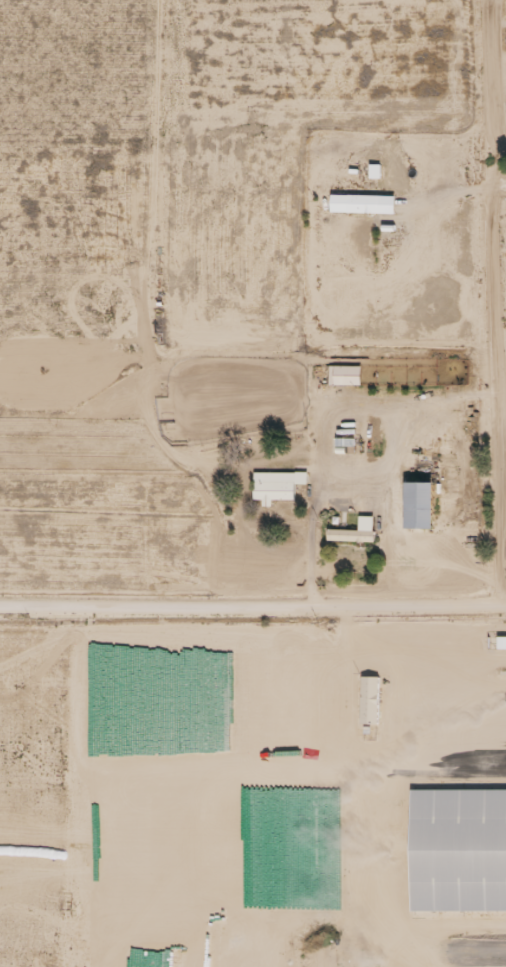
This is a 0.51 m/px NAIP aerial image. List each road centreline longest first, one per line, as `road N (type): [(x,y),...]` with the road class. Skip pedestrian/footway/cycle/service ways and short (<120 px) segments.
road 1 (residential): [(502,605),(490,0)]
road 2 (residential): [(502,605),(0,603)]

